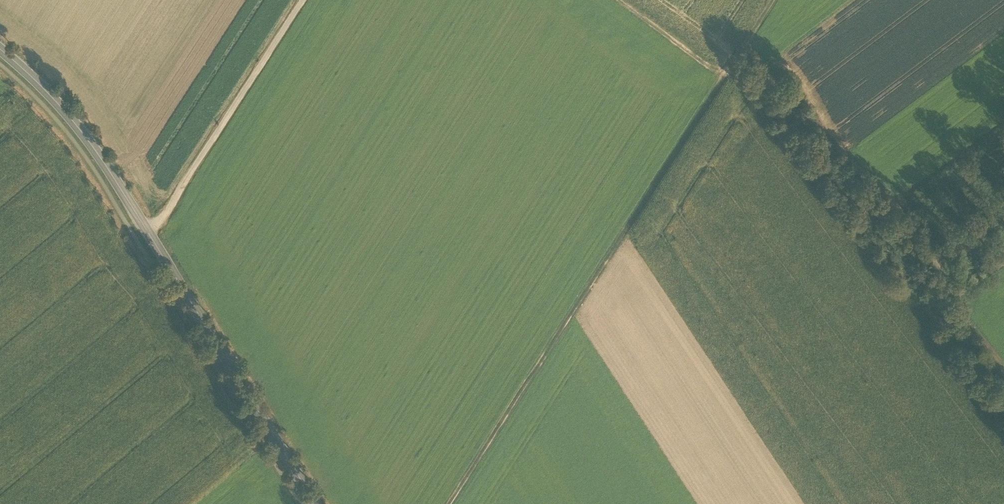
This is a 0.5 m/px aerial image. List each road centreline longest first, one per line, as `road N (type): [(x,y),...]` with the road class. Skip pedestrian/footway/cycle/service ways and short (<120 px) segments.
road 1 (track): [(448,503),(783,0)]
road 2 (secondary): [(316,503),(114,178),(76,123),(0,49)]
road 3 (track): [(742,62),(880,194),(938,267),(942,292),(1003,373)]
road 4 (track): [(150,235),(311,0)]
road 5 (track): [(623,0),(729,79)]

